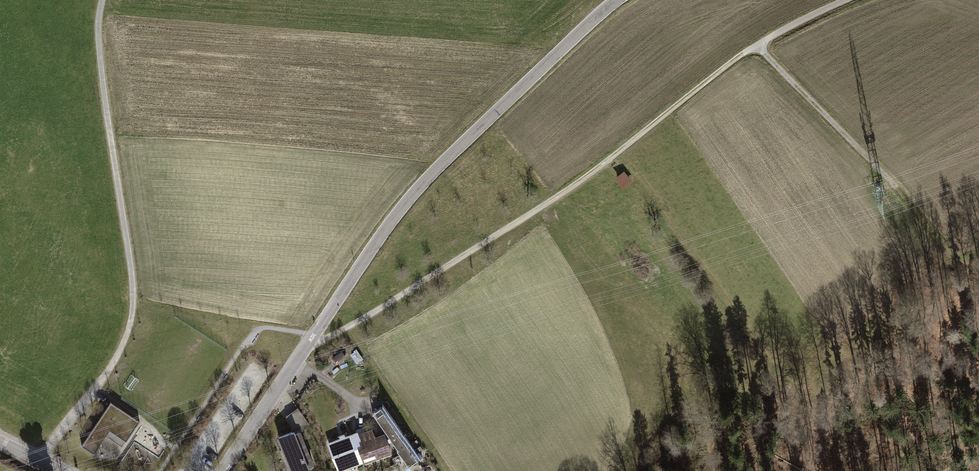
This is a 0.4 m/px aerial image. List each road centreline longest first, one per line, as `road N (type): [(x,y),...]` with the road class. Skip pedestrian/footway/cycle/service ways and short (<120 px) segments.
road 1 (track): [(853,0),(723,70),(575,192),(305,351)]
road 2 (track): [(103,0),(104,109),(132,277),(131,331),(112,370),(45,458)]
road 3 (unclassified): [(616,0),(440,165),(363,261)]
road 4 (residential): [(363,261),(222,470)]

